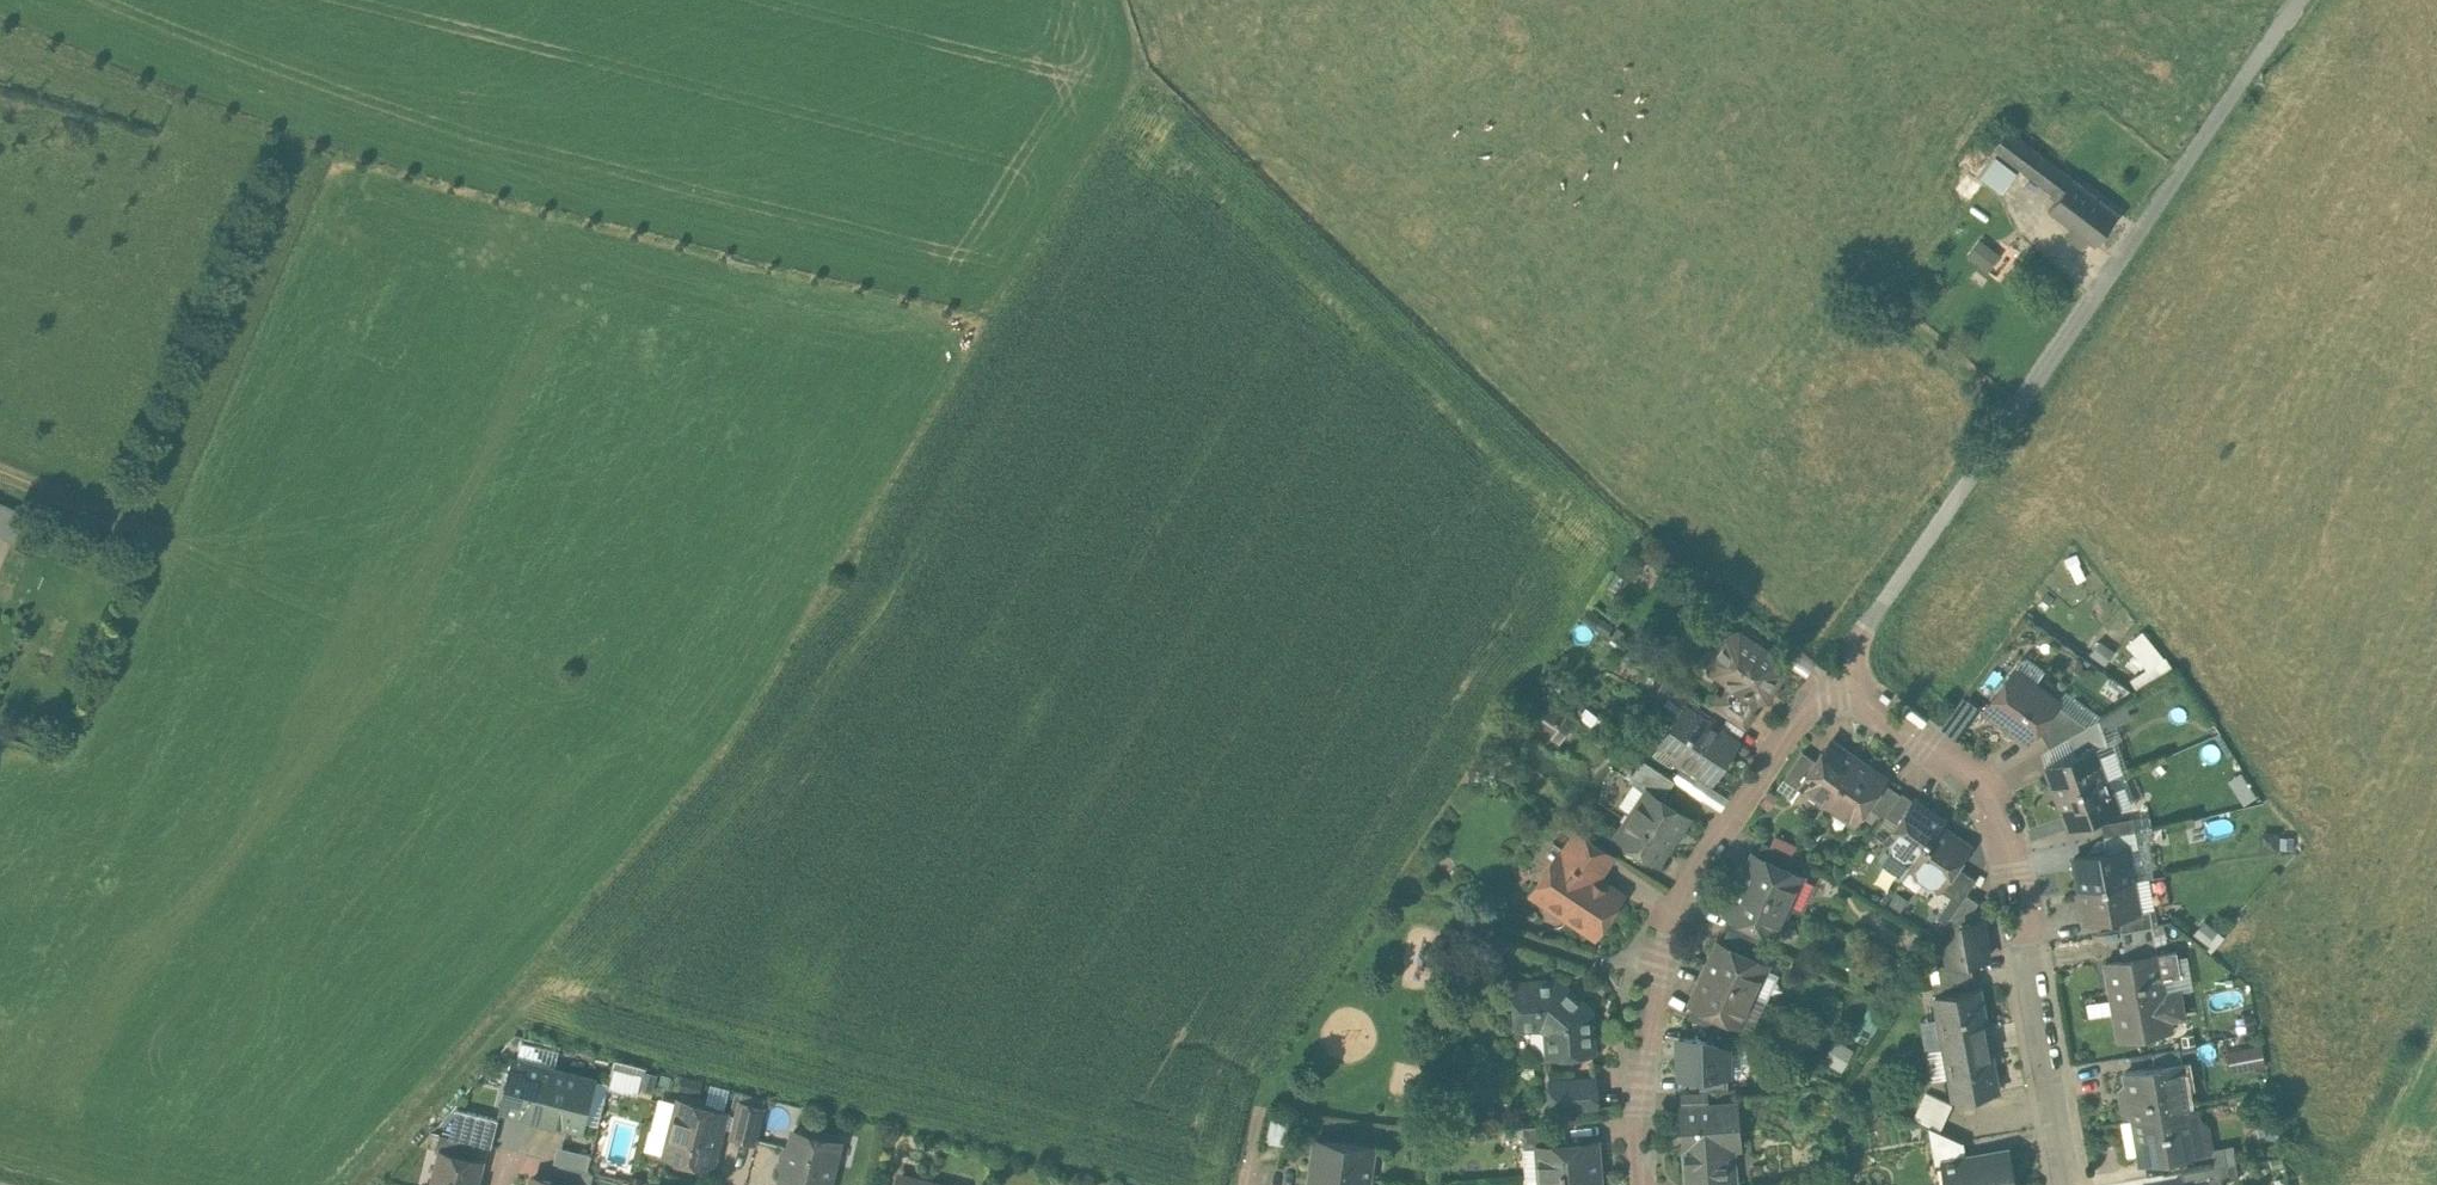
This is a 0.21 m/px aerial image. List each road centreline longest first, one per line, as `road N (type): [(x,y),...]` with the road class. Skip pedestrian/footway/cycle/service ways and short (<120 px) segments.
road 1 (residential): [(2026,936),(2007,838),(1972,777),(1834,679),(1732,816),(1646,973),(1638,1077),(1643,1184)]
road 2 (residential): [(2071,1184),(2026,936)]

